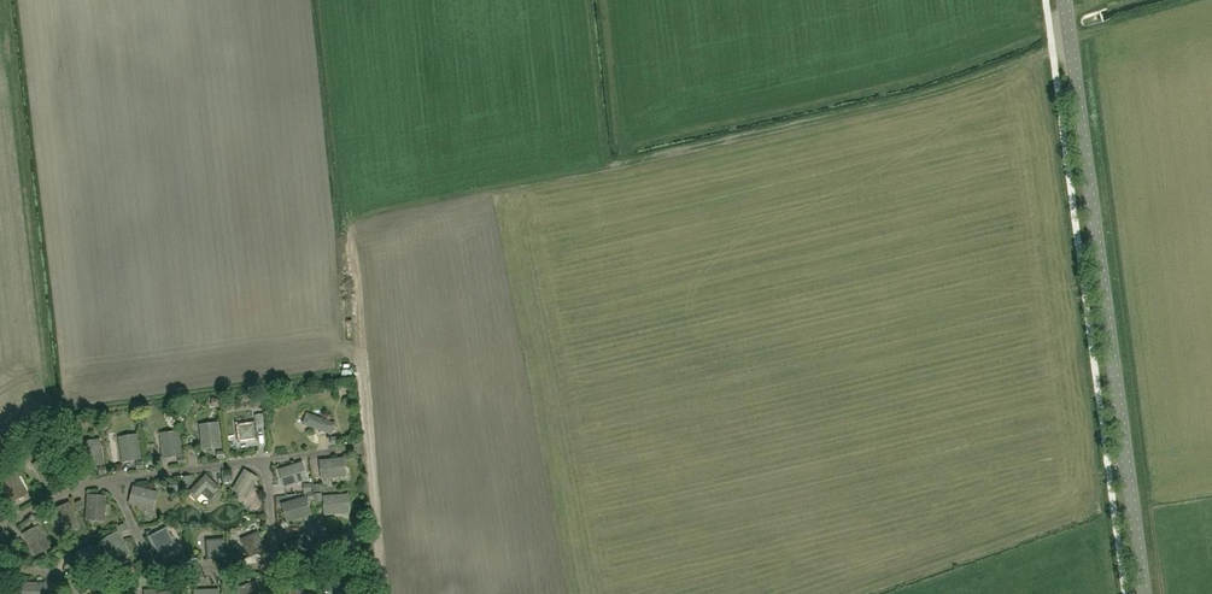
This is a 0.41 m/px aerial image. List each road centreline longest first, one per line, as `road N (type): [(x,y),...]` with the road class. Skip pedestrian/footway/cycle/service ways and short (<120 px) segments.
road 1 (tertiary): [(1143,593),(1063,0)]

